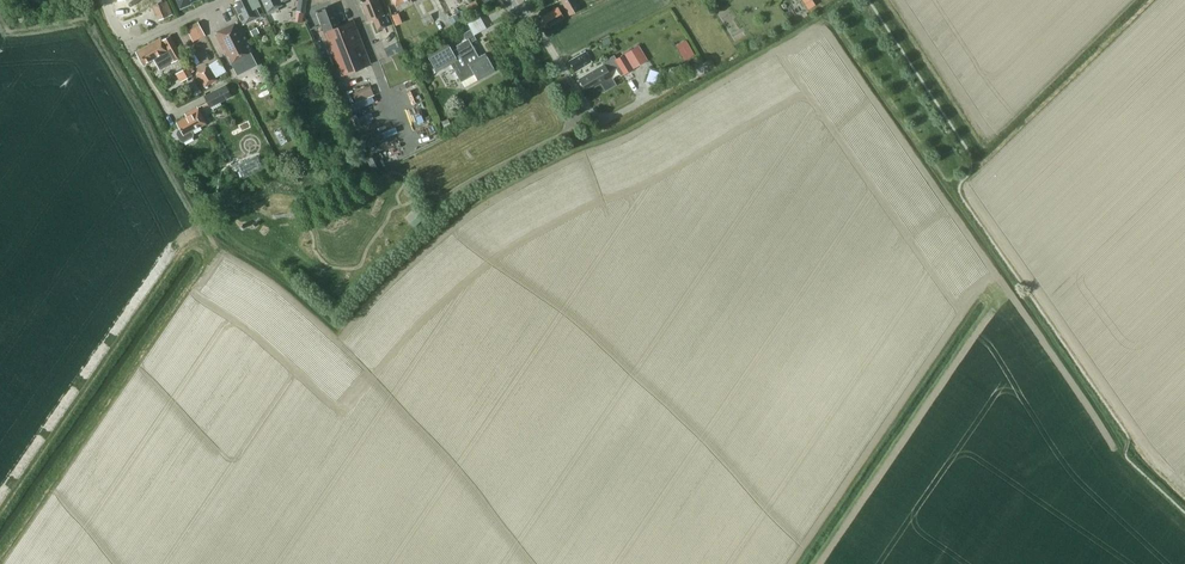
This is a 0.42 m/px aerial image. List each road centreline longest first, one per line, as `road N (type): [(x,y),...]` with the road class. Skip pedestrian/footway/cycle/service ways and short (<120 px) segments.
road 1 (residential): [(701,67),(594,119),(519,0)]
road 2 (residential): [(223,0),(129,41),(103,0)]

